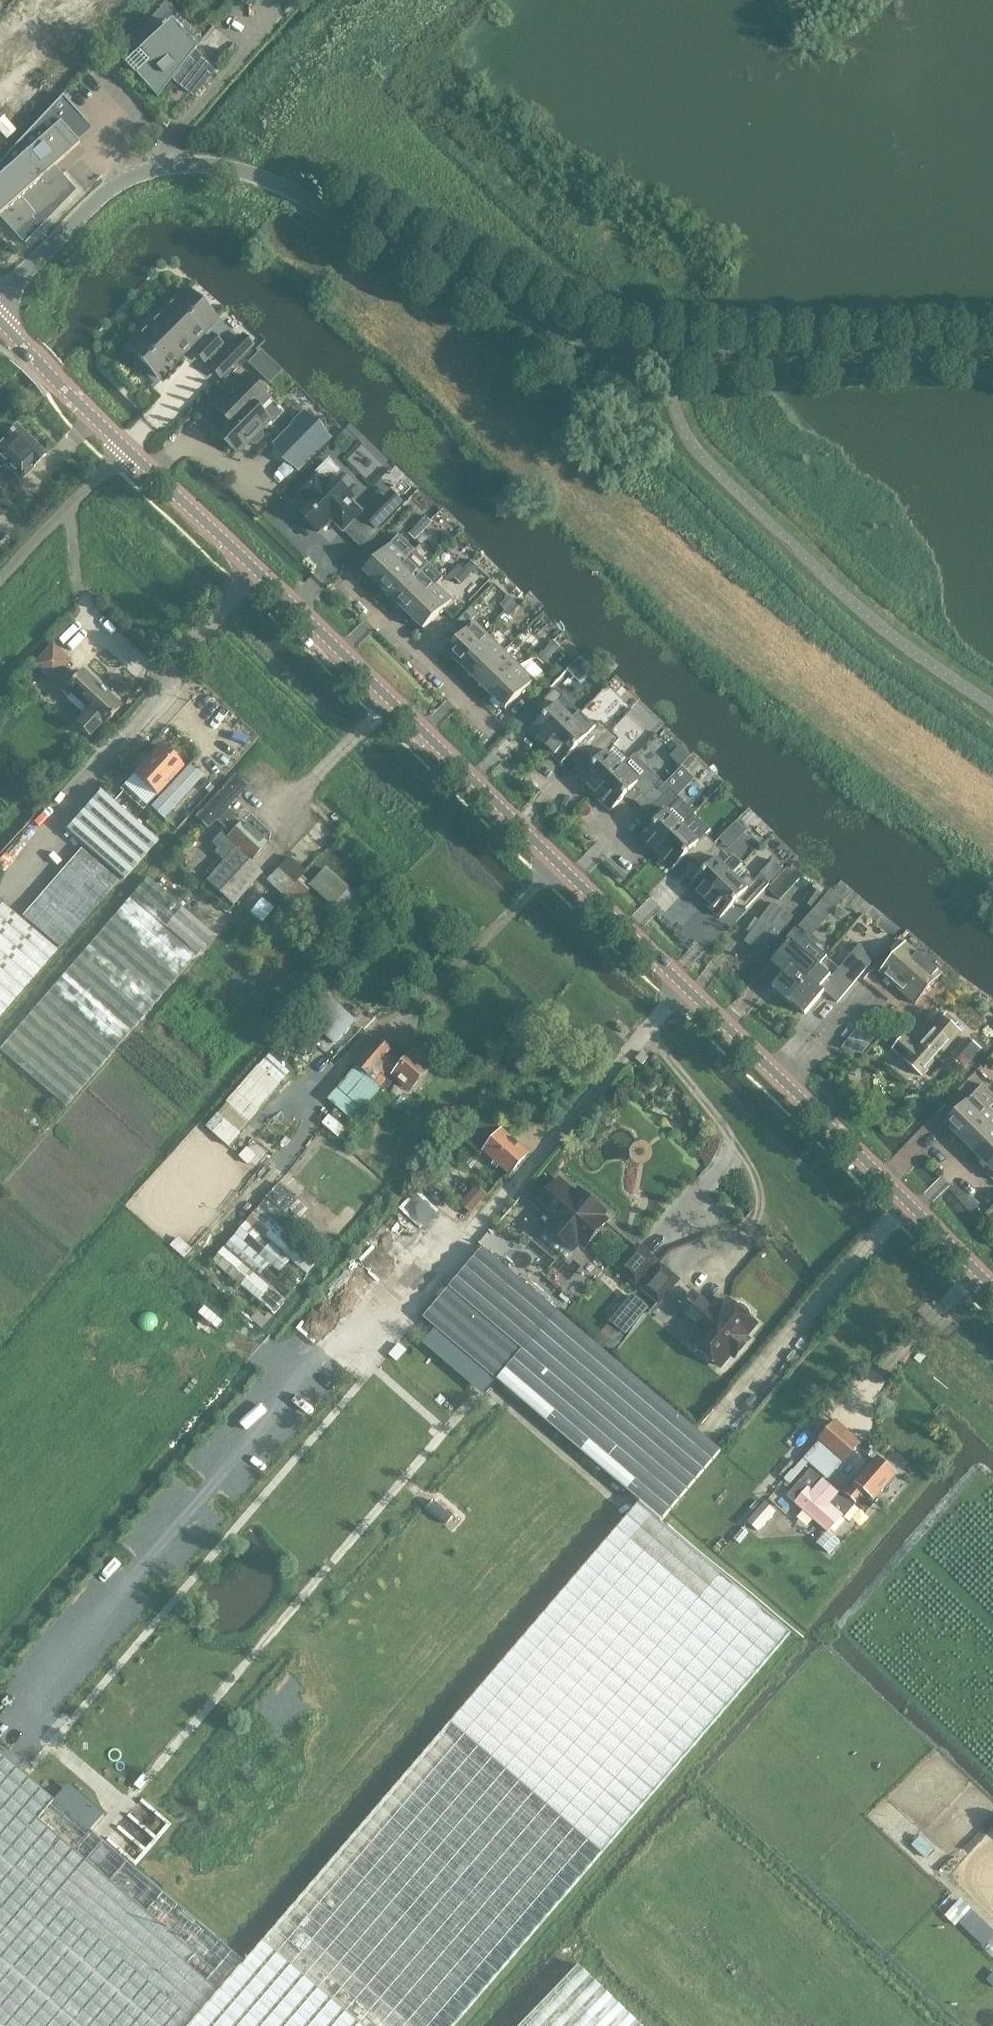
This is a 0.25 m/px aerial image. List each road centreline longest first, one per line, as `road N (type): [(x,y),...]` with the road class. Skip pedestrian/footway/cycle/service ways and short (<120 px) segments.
road 1 (unclassified): [(992,1285),(0,323)]
road 2 (unclassified): [(0,297),(117,181),(158,168),(215,167),(318,204),(612,353),(992,355)]

